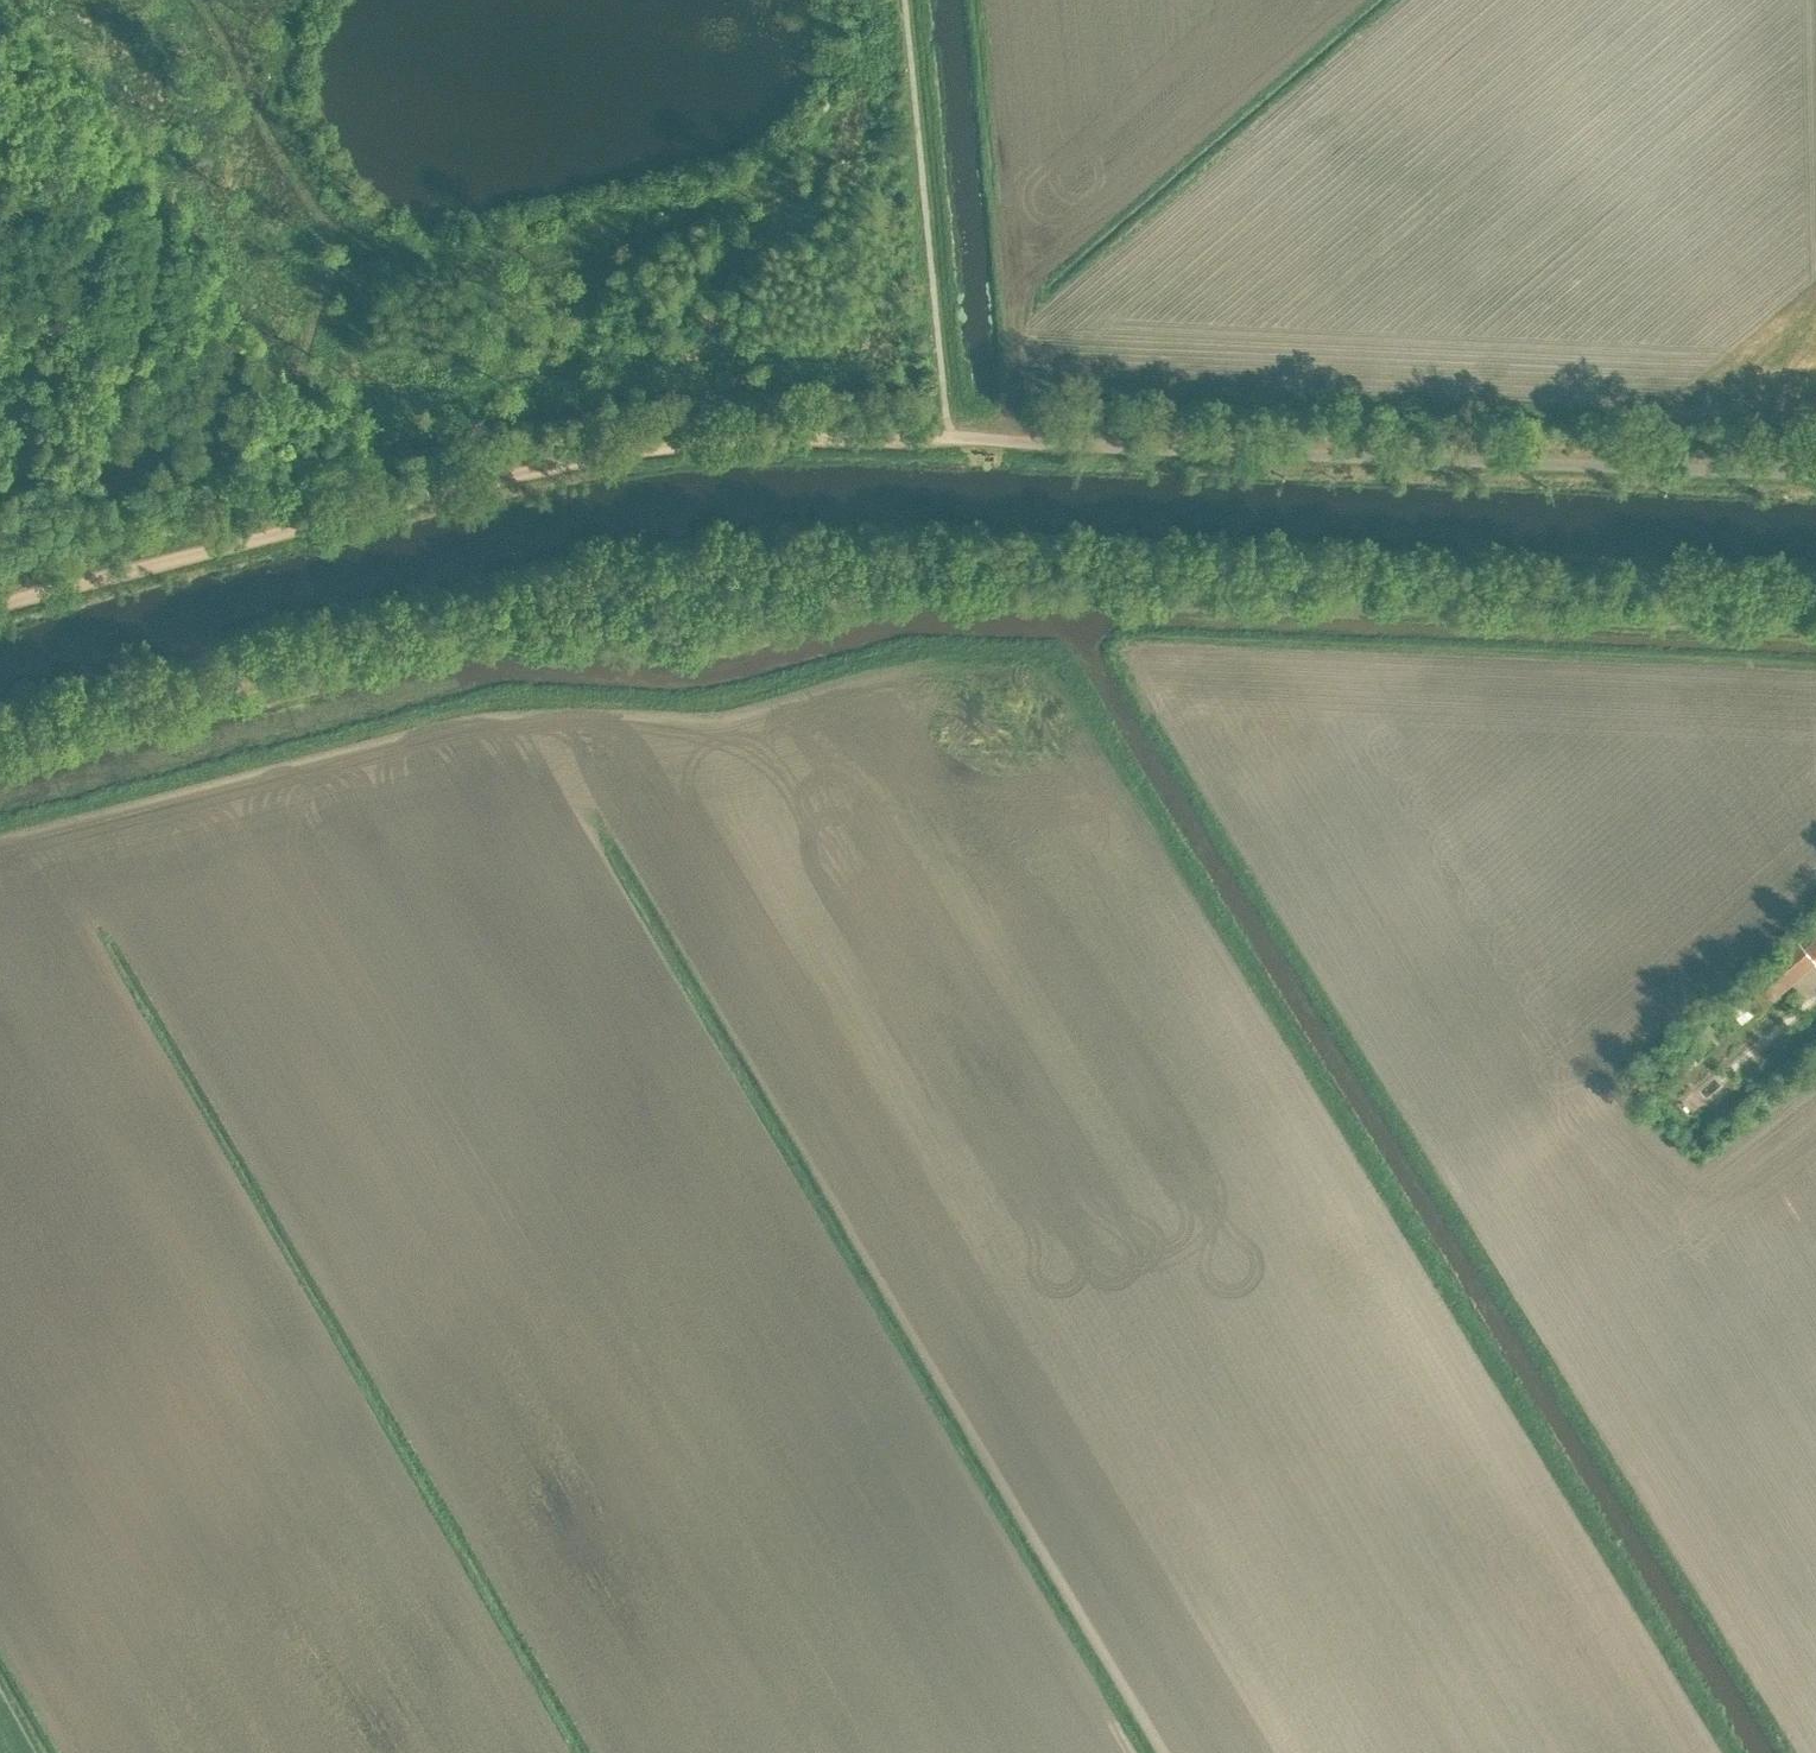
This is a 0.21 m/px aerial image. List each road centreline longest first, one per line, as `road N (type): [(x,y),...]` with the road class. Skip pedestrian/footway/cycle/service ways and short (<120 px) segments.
road 1 (track): [(0,739),(447,620),(797,564),(1206,598),(1815,630)]
road 2 (track): [(949,437),(1815,471)]
road 3 (track): [(284,534),(521,473),(658,448),(766,437),(949,437)]
road 4 (track): [(0,607),(284,534)]

